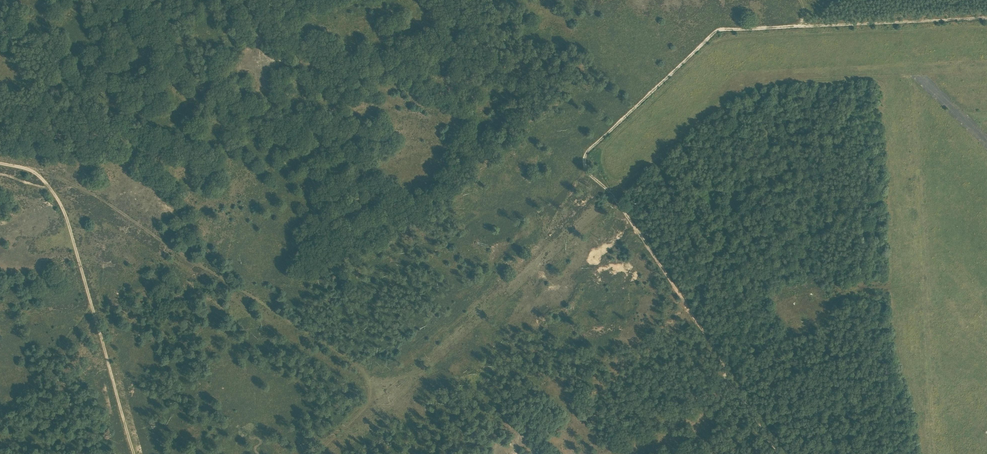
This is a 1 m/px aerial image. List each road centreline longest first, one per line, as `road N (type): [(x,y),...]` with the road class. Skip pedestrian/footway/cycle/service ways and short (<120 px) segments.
road 1 (track): [(92,307),(135,453)]
road 2 (track): [(0,422),(30,375),(92,307)]
road 3 (track): [(92,307),(50,189)]

